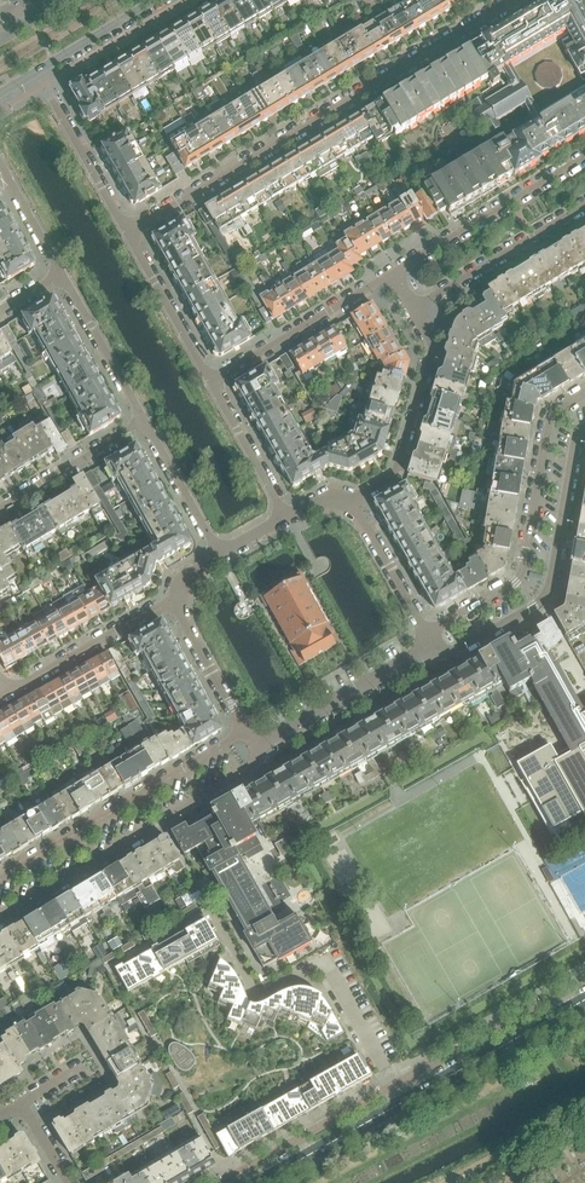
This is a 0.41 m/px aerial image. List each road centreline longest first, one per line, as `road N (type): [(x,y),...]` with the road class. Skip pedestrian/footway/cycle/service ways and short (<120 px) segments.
road 1 (residential): [(130,232),(517,0)]
road 2 (residential): [(262,1182),(584,1001)]
road 3 (residential): [(0,920),(254,766),(264,741)]
road 4 (residential): [(584,391),(547,415),(517,584),(426,635)]
road 5 (residential): [(433,645),(451,651),(547,597),(584,429)]
road 6 (residential): [(247,733),(0,881)]
road 7 (residential): [(352,501),(392,475),(433,350),(414,308)]
road 8 (residential): [(584,157),(393,272)]
road 9 (residential): [(393,272),(211,383)]
road 10 (residential): [(414,308),(584,208)]
road 11 (residential): [(264,741),(433,645)]
road 12 (residential): [(176,596),(9,690)]
road 13 (residential): [(130,232),(38,71)]
road 14 (residential): [(211,383),(130,232)]
road 15 (residential): [(0,506),(145,420)]
road 16 (residential): [(64,276),(145,420)]
road 17 (residential): [(176,596),(247,733)]
road 18 (residential): [(285,518),(211,383)]
road 19 (residential): [(426,635),(352,501)]
road 20 (residential): [(145,420),(218,554)]
road 21 (tertiary): [(38,71),(156,0)]
road 22 (residential): [(0,163),(64,276)]

